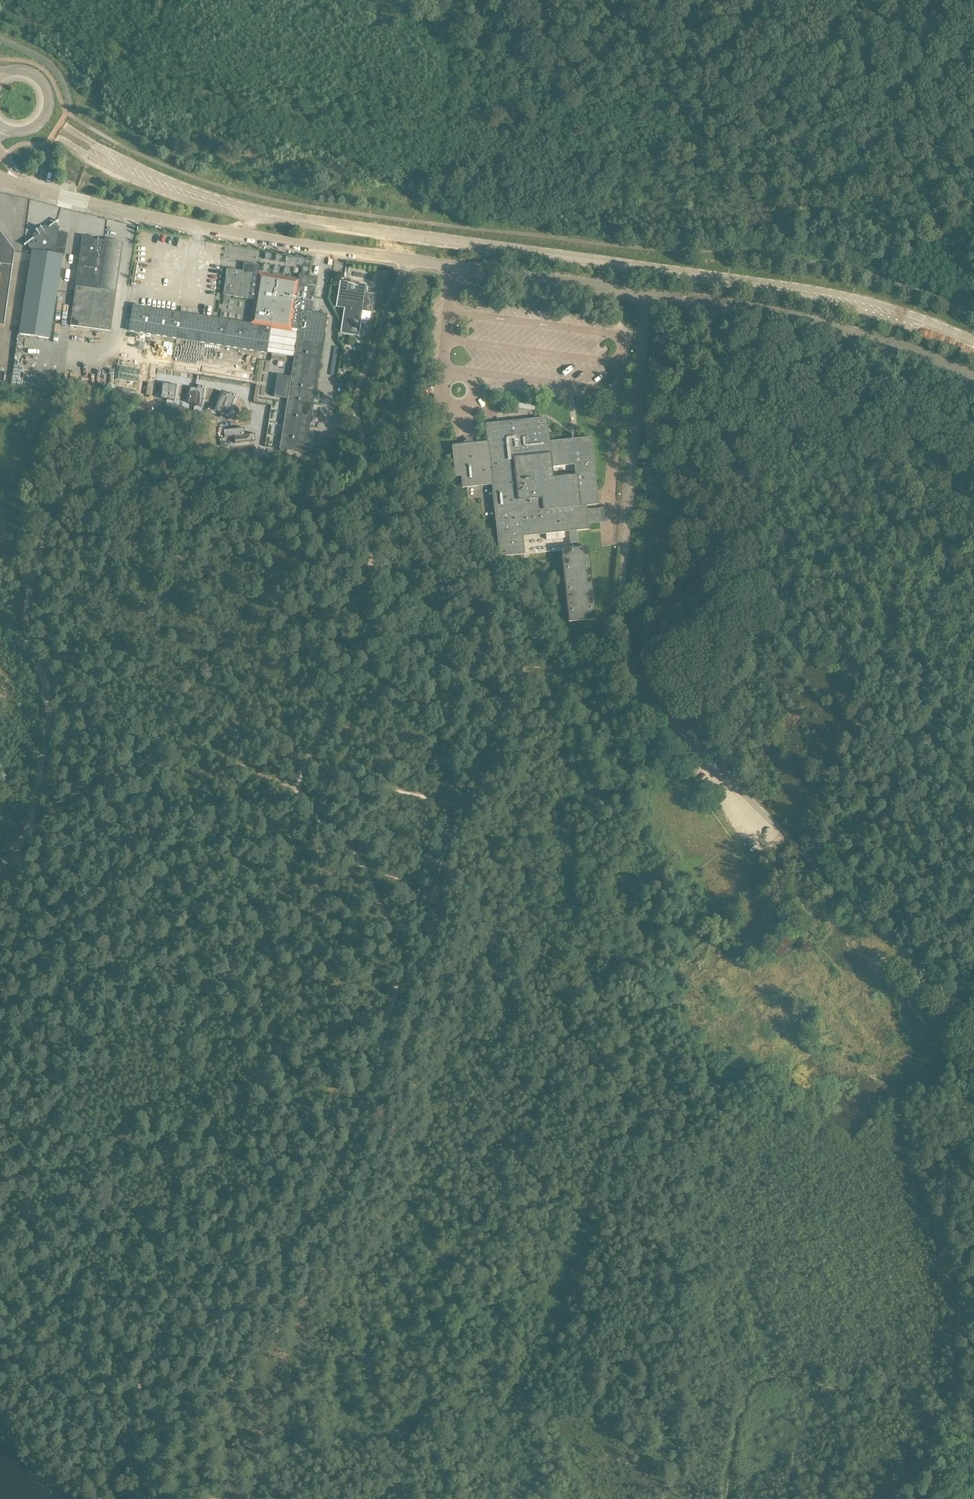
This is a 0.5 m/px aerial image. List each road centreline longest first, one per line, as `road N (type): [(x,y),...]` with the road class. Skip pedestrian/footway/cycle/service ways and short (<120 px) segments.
road 1 (unclassified): [(405,260),(361,405),(360,491),(315,503),(216,470),(167,468),(130,475),(54,523),(26,620),(48,726),(29,829),(0,870)]
road 2 (track): [(152,1498),(140,1447),(139,1385),(178,1340),(246,1305),(322,1196),(350,1137),(395,992),(400,957),(366,872),(306,804)]
road 3 (unclassified): [(732,282),(260,215),(167,187),(72,138)]
road 4 (unclassified): [(973,1011),(899,951),(695,749),(662,704)]
road 5 (unclassified): [(405,260),(199,227),(0,176)]
road 6 (unclassified): [(637,673),(623,587),(650,293)]
road 7 (unclassified): [(973,376),(841,326),(650,293)]
road 8 (track): [(292,790),(219,756),(158,755),(29,829)]
road 9 (unclassified): [(732,282),(859,305),(973,348)]
road 10 (unclassified): [(650,293),(405,260)]
road 11 (track): [(292,790),(345,689),(366,625),(372,560)]
road 12 (track): [(508,666),(637,673)]
road 13 (tertiary): [(1,127),(31,128),(48,98),(33,74),(0,76)]

